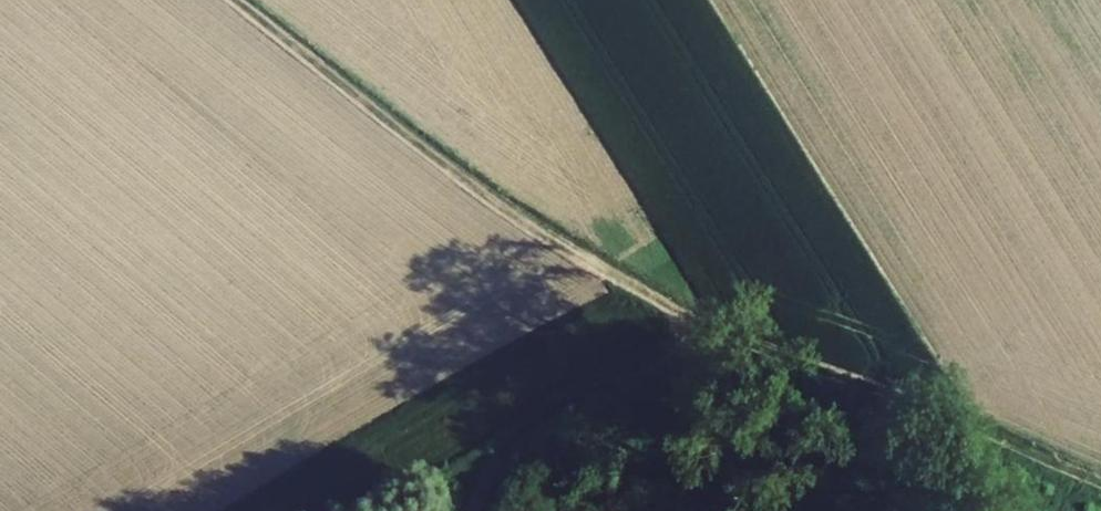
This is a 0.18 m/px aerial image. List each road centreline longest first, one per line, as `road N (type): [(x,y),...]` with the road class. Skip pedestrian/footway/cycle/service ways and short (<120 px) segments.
road 1 (track): [(227,0),(495,205),(691,326),(1100,486)]
road 2 (track): [(691,326),(669,367),(587,398),(544,434),(481,510)]

